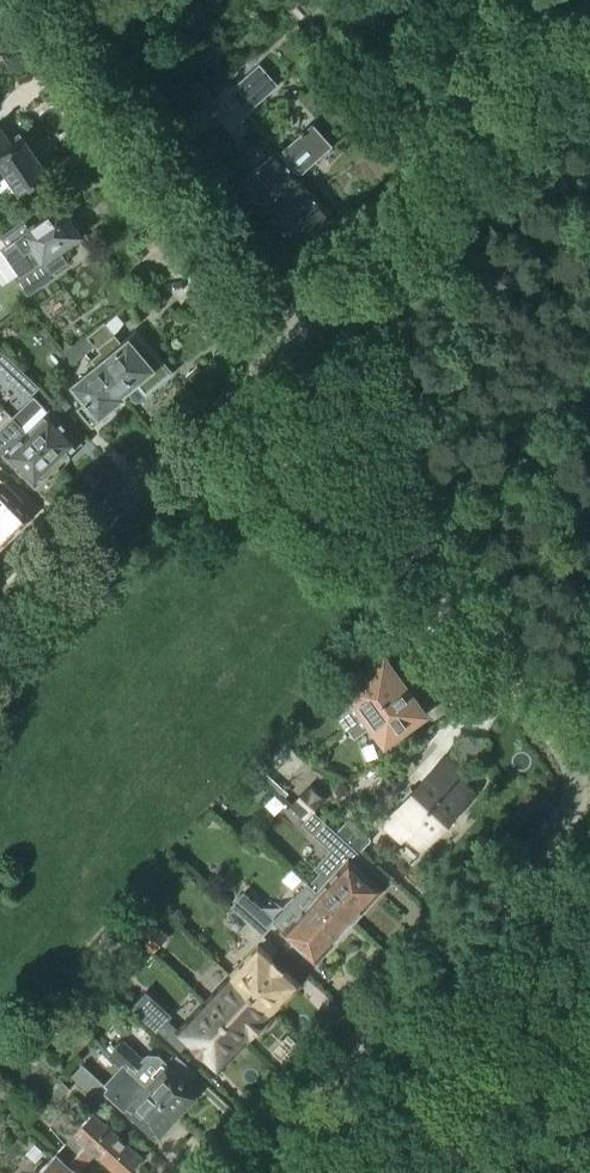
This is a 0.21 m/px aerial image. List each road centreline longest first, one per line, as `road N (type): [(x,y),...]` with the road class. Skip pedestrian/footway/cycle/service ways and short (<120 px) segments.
road 1 (residential): [(241,1172),(569,815),(577,782),(559,739),(278,339)]
road 2 (unclassified): [(278,339),(589,42)]
road 3 (residential): [(278,339),(38,0)]
road 4 (residential): [(0,620),(278,339)]

